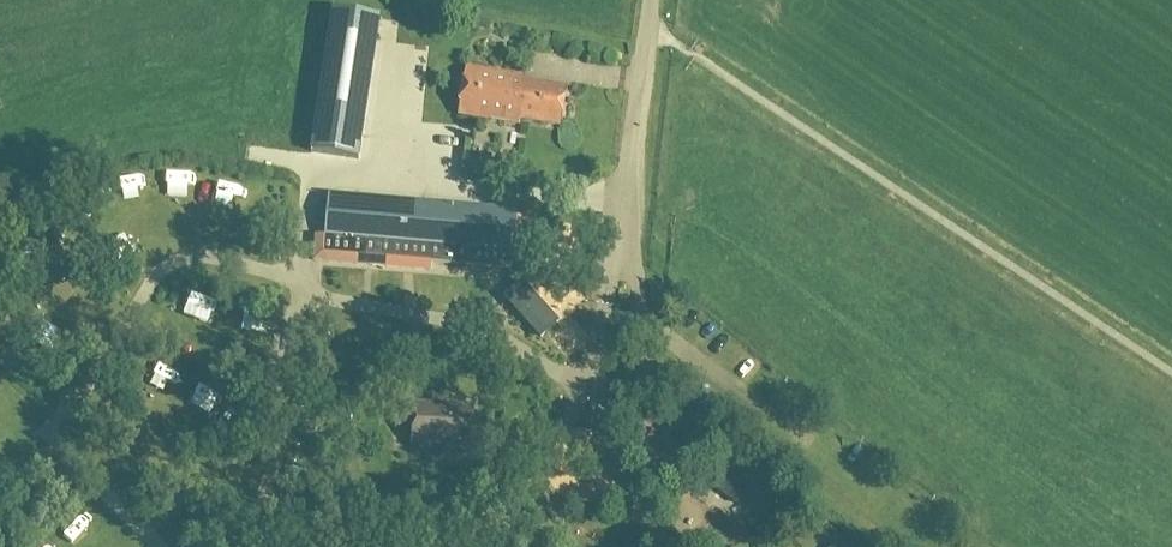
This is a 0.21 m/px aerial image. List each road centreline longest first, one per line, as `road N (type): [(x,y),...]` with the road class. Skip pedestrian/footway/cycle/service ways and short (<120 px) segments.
road 1 (track): [(578,397),(540,358),(484,328),(305,291),(298,279),(210,253),(170,259),(154,272),(82,398),(44,432),(160,546)]
road 2 (unclassified): [(592,386),(617,276),(653,0)]
road 3 (track): [(305,291),(275,405),(275,469),(234,546)]

